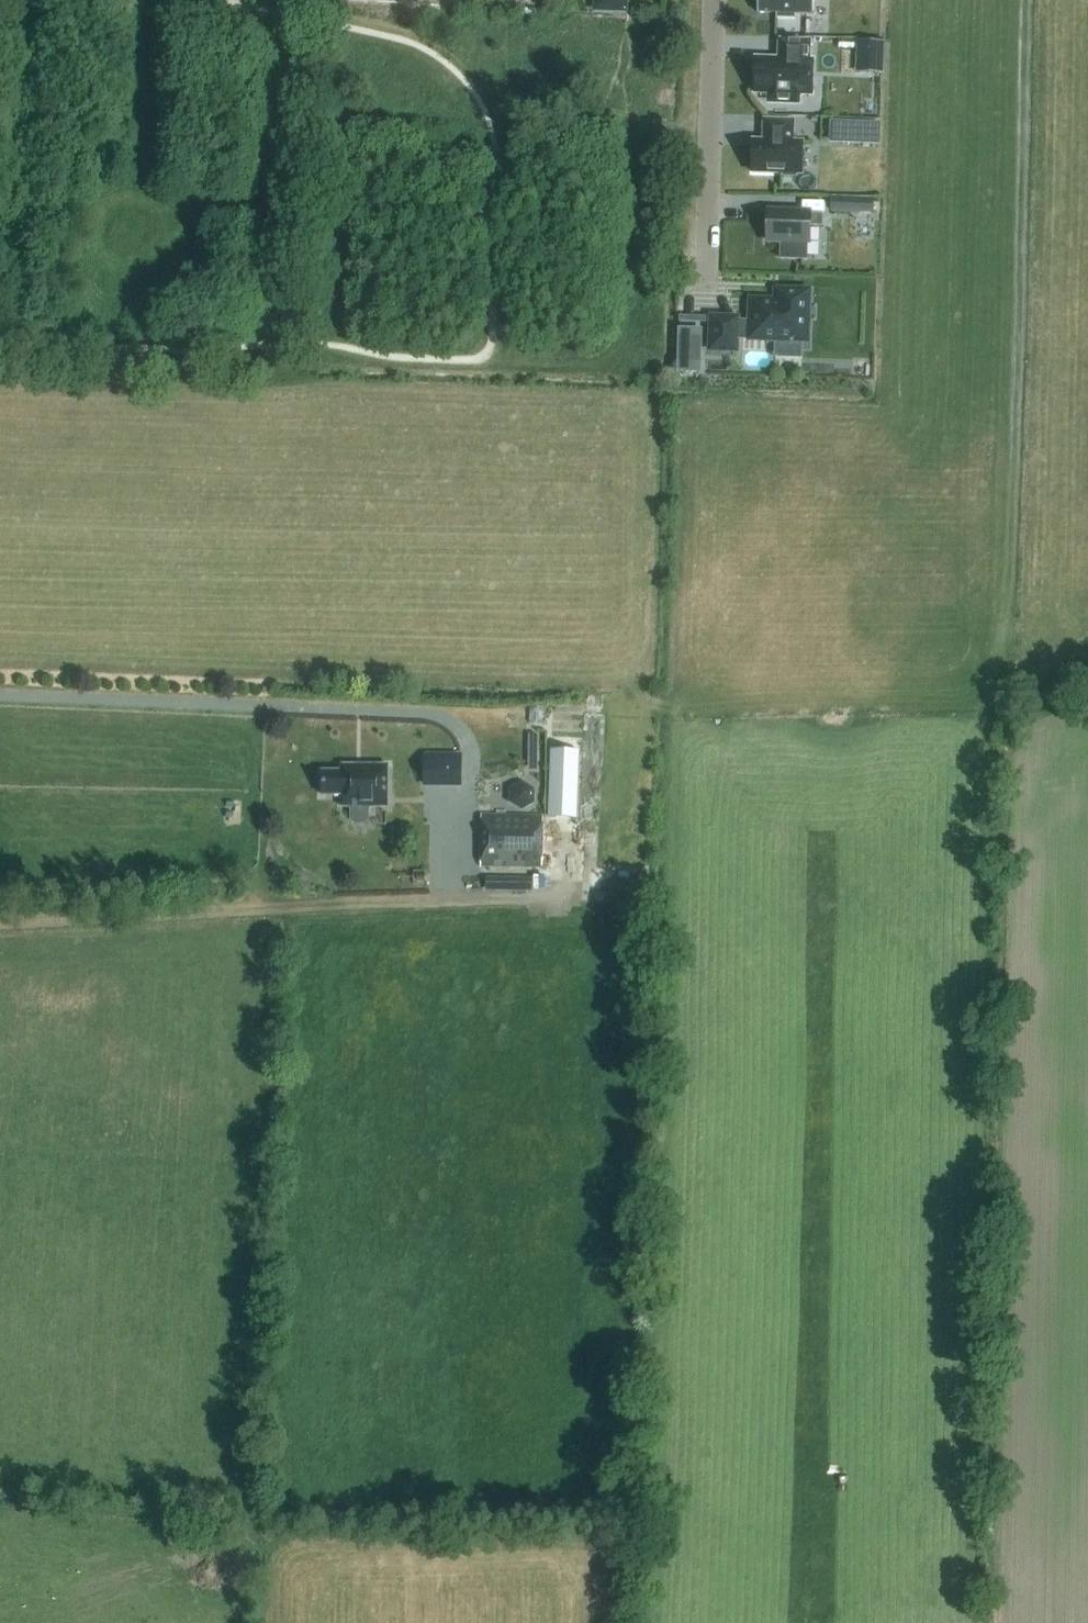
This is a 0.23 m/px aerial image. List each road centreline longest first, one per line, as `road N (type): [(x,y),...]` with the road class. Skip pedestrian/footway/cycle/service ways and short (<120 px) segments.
road 1 (residential): [(705,282),(714,0)]

